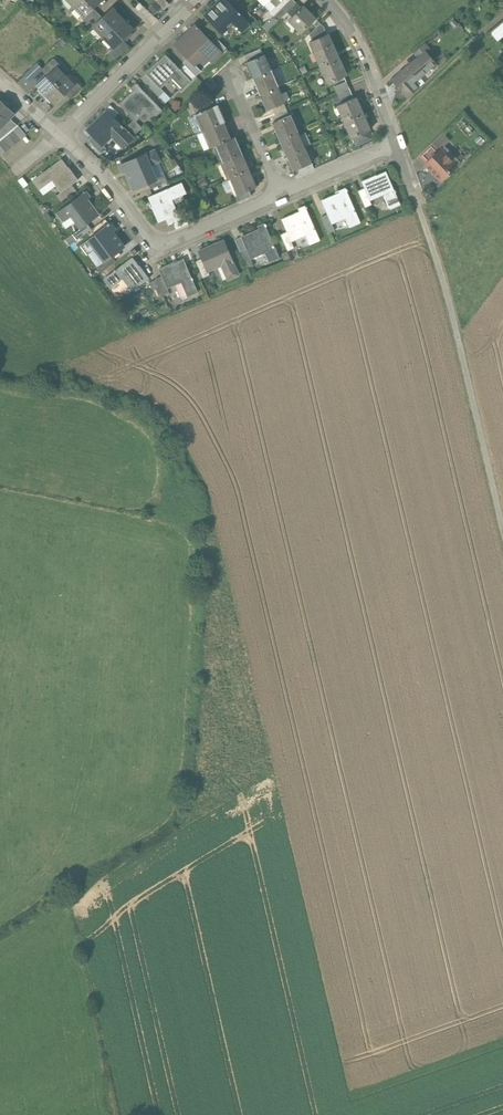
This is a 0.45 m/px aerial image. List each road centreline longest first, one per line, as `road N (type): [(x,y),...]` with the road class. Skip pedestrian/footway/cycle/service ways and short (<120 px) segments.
road 1 (track): [(502,532),(418,204)]
road 2 (residential): [(58,135),(145,235),(165,244),(282,197)]
road 3 (residential): [(397,144),(354,38),(328,0)]
road 4 (residential): [(58,135),(158,37)]
road 5 (residential): [(282,197),(230,75)]
road 6 (residential): [(282,197),(397,144)]

